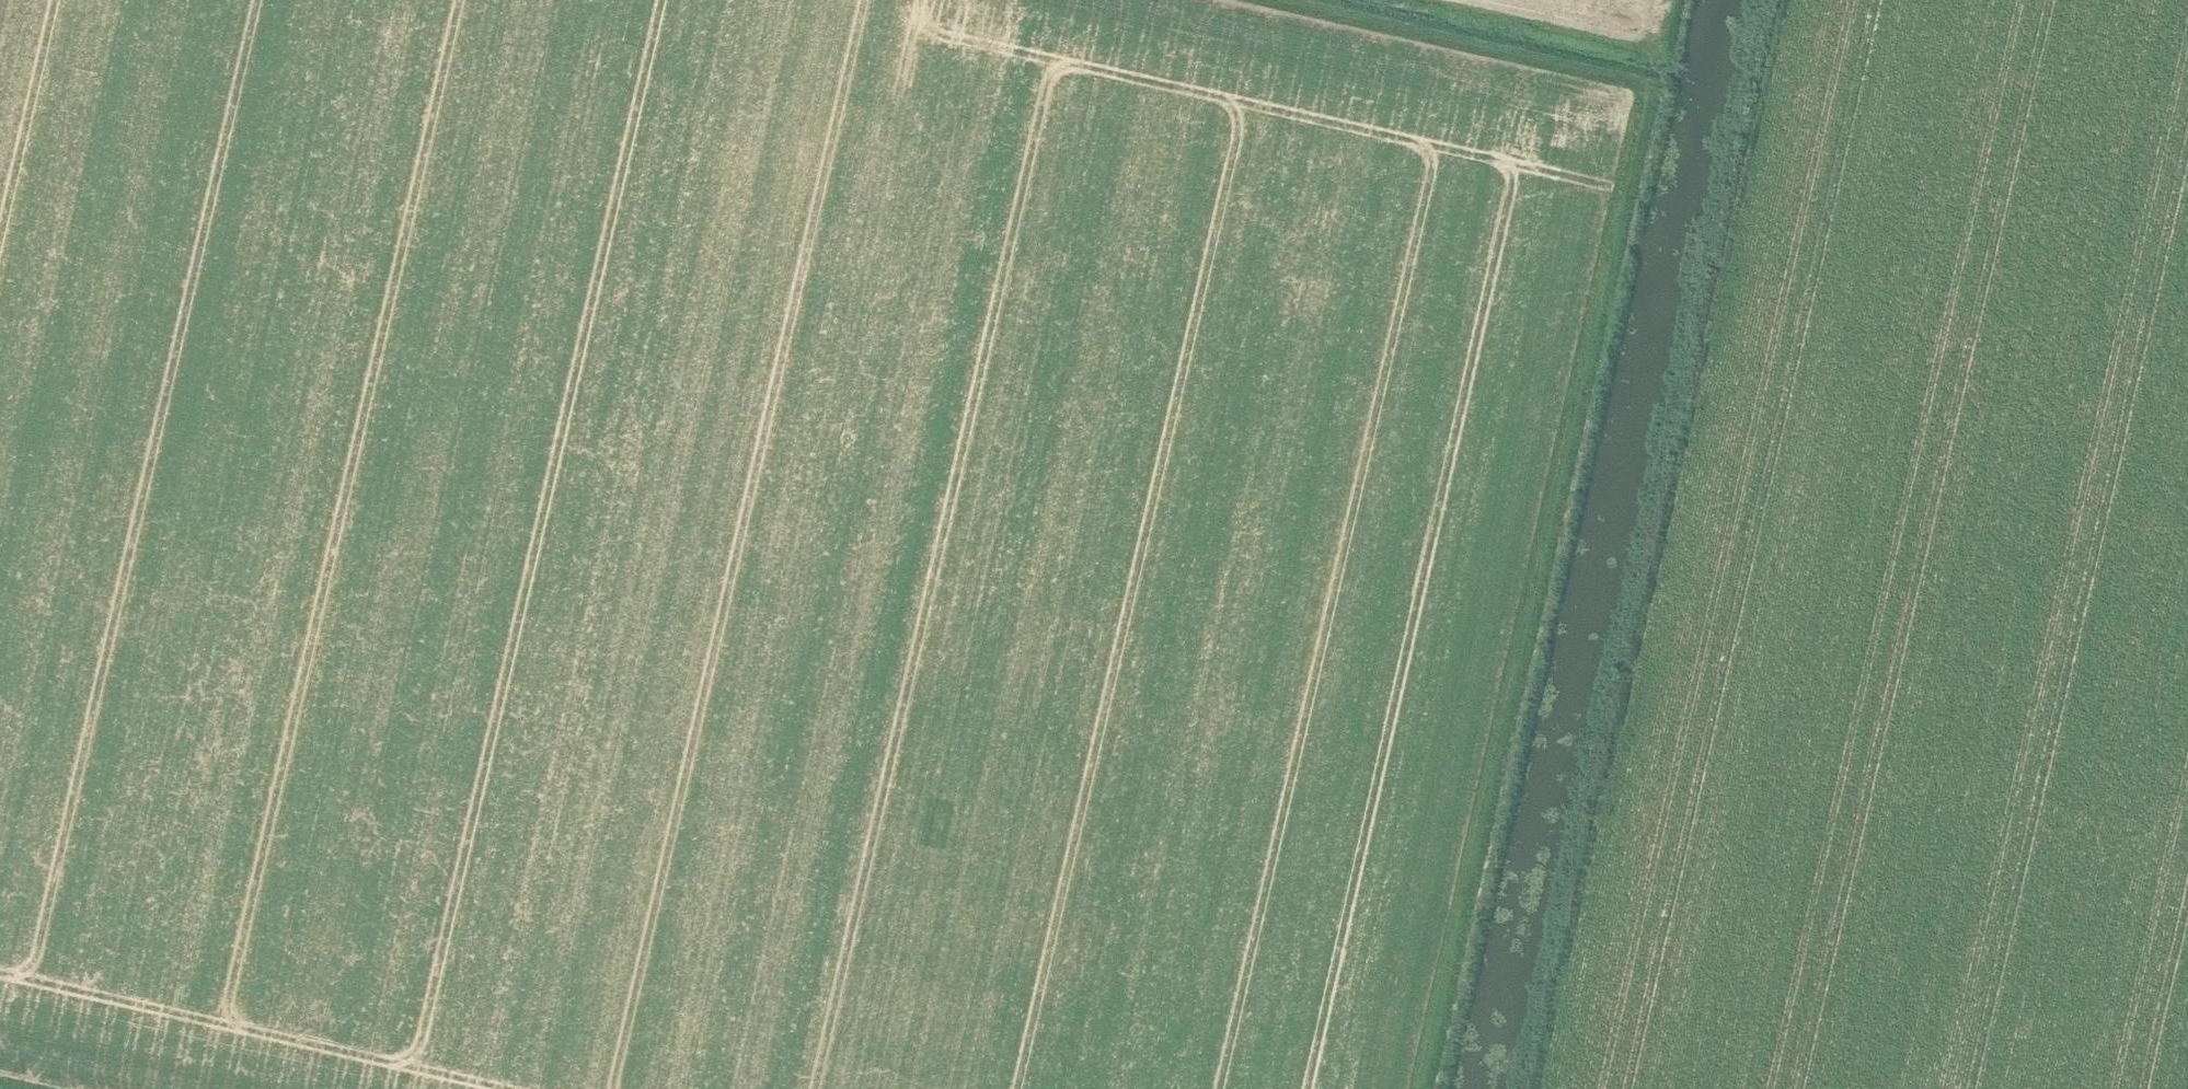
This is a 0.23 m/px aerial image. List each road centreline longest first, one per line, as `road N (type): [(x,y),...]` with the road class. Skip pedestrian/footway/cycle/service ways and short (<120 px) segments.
road 1 (track): [(1542,1088),(1795,0)]

